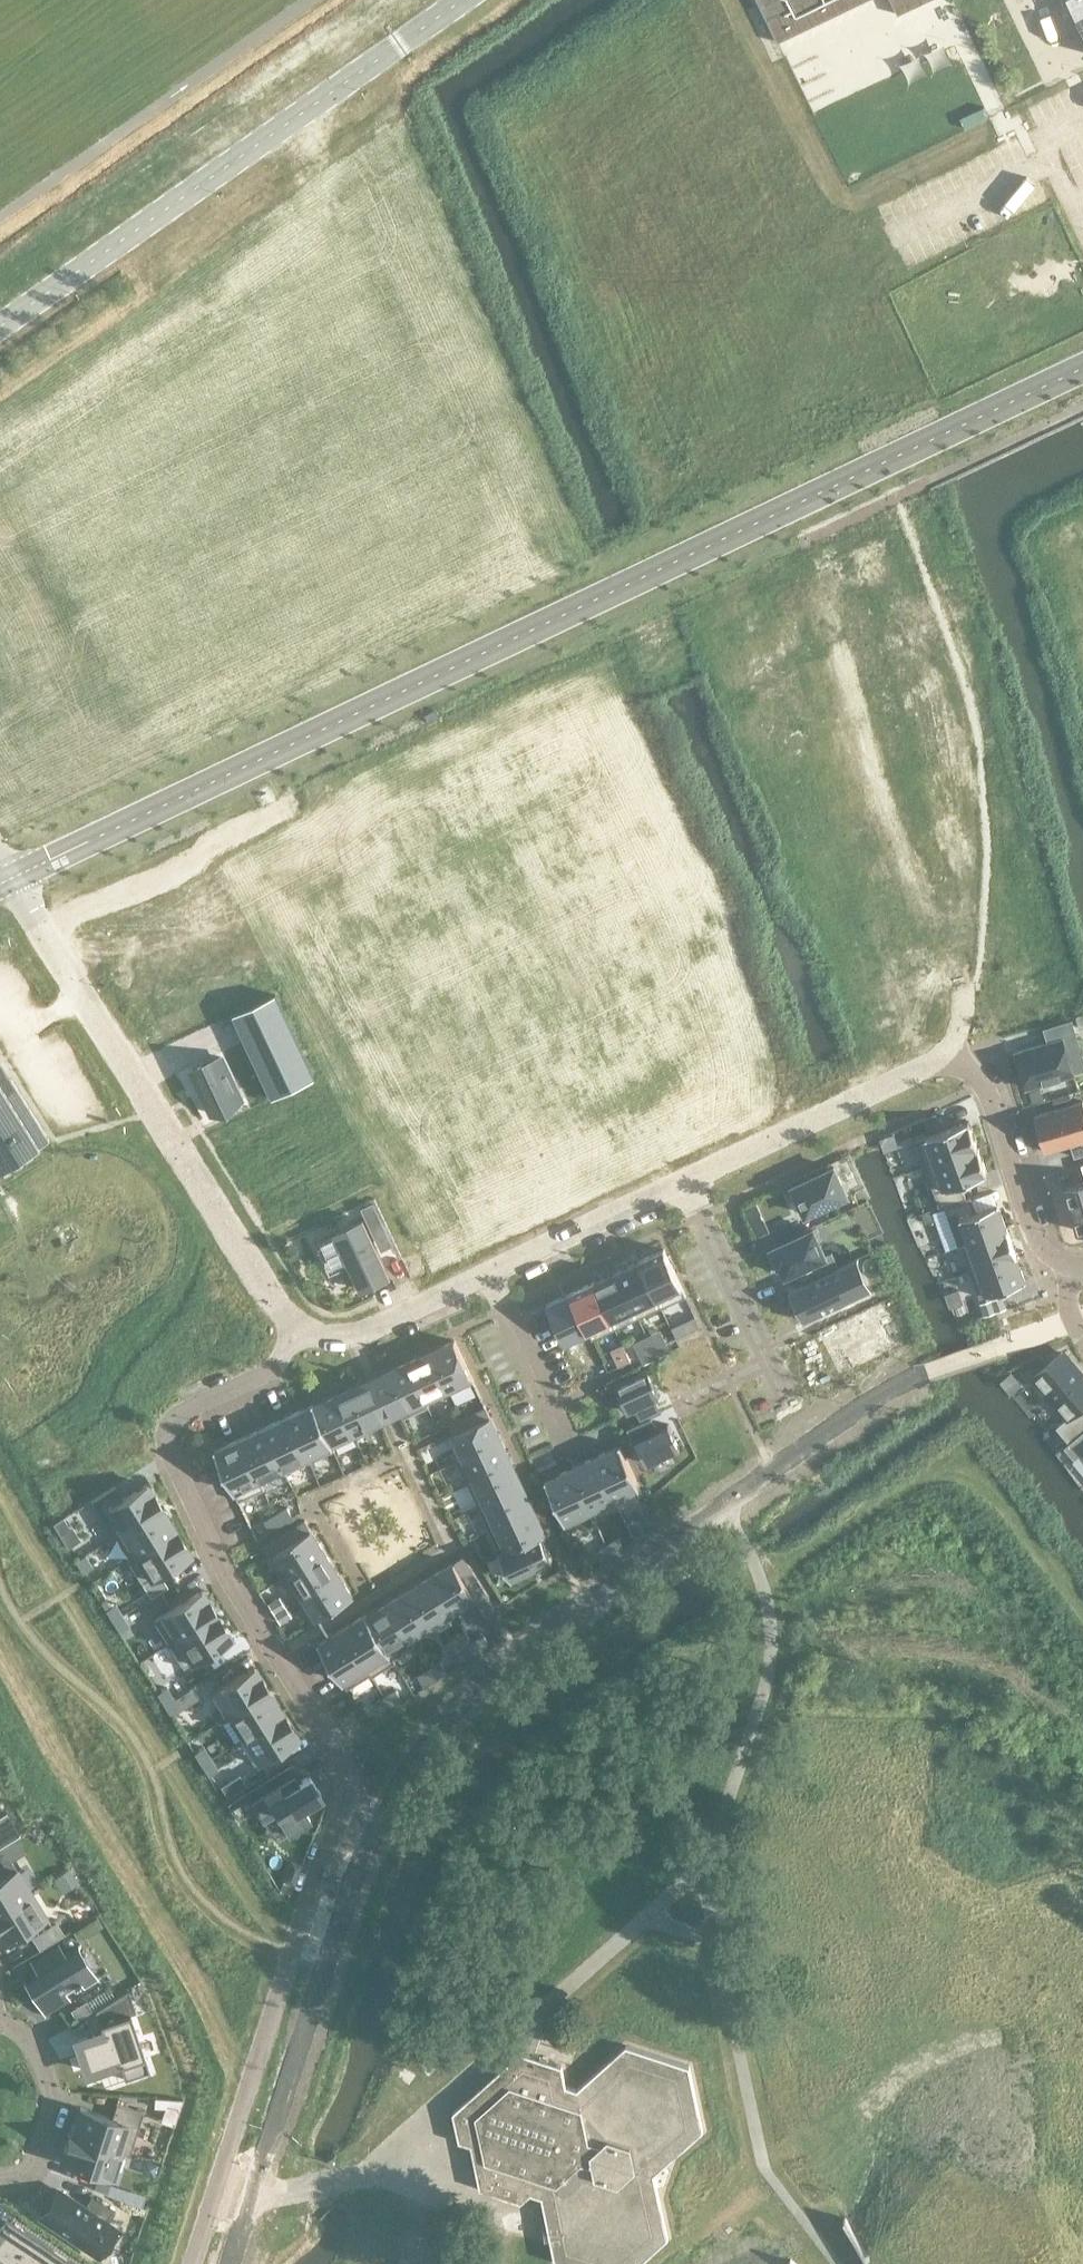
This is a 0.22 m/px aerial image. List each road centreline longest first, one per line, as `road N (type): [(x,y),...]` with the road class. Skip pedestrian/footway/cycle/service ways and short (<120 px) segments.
road 1 (residential): [(249,826),(829,545),(971,1022),(960,1057)]
road 2 (unclassified): [(252,2201),(359,1860),(412,1763),(520,1648),(809,1439)]
road 3 (unclassified): [(0,327),(458,0)]
road 4 (residential): [(353,1334),(449,1545),(274,1656)]
road 5 (residential): [(274,1656),(177,1466),(169,1426),(179,1413),(266,1371),(298,1329)]
road 6 (residential): [(350,1800),(291,1950),(217,2191)]
road 7 (residential): [(249,826),(413,1133)]
road 8 (unclassified): [(44,931),(222,1221)]
road 9 (residential): [(693,1183),(960,1057)]
road 10 (residential): [(693,1183),(809,1439)]
road 11 (residential): [(1071,1265),(1041,1250),(990,1083),(960,1057)]
road 12 (residential): [(44,931),(249,826)]
road 13 (residential): [(488,1274),(693,1183)]
road 14 (residential): [(222,1221),(413,1133)]
road 15 (residential): [(0,2023),(22,2034),(38,2057),(52,2105),(30,2169),(0,2177)]
road 16 (residential): [(488,1274),(573,1449)]
road 17 (residential): [(350,1800),(342,1758),(274,1656)]
road 18 (residential): [(413,1133),(488,1274)]
road 19 (residential): [(353,1334),(488,1274)]
road 20 (unclassified): [(222,1221),(298,1329)]

